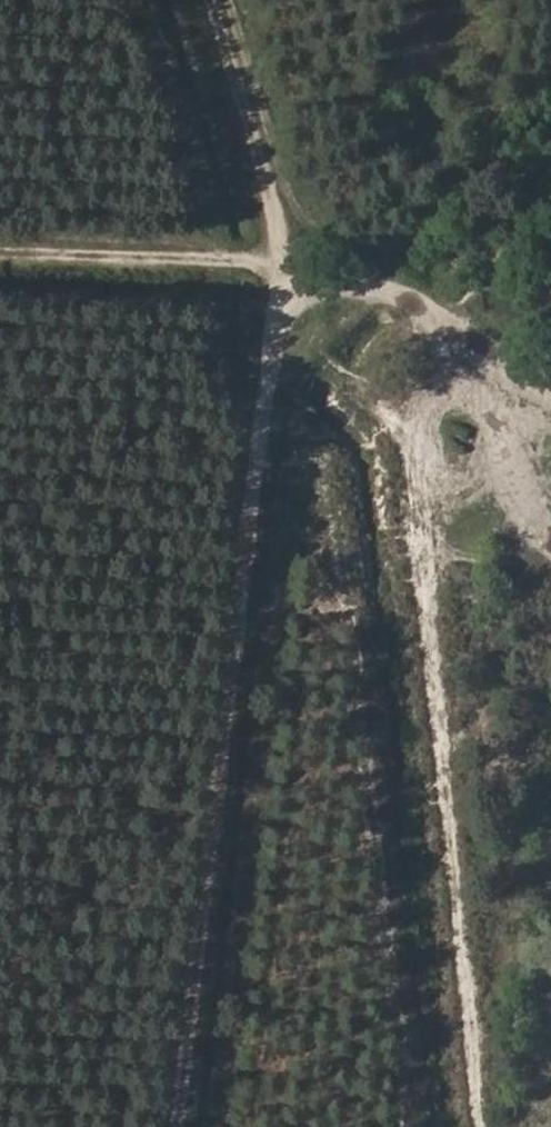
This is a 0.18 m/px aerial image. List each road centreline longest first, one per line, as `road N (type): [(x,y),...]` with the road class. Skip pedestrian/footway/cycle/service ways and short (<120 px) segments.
road 1 (track): [(550,385),(393,293),(328,289),(282,309),(178,1126)]
road 2 (track): [(278,331),(359,373),(419,438),(483,1126)]
road 3 (track): [(282,309),(286,260),(212,0)]
road 4 (track): [(286,260),(0,251)]

